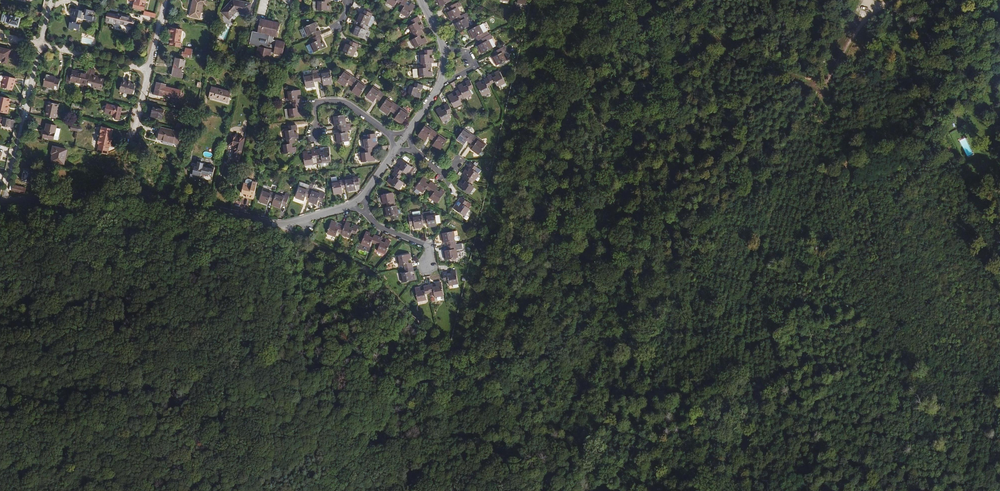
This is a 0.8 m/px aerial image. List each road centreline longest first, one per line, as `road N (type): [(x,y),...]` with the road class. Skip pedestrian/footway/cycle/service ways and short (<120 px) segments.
road 1 (track): [(779,490),(750,418),(743,364),(752,283),(775,203),(822,93)]
road 2 (track): [(0,223),(106,273),(208,340),(221,418),(219,453),(200,490)]
road 3 (track): [(822,93),(863,257),(929,357),(956,381),(999,394)]
road 4 (residential): [(6,203),(144,200),(274,224),(349,206)]
road 5 (residential): [(41,43),(6,203)]
road 6 (track): [(898,0),(862,24),(822,93)]

